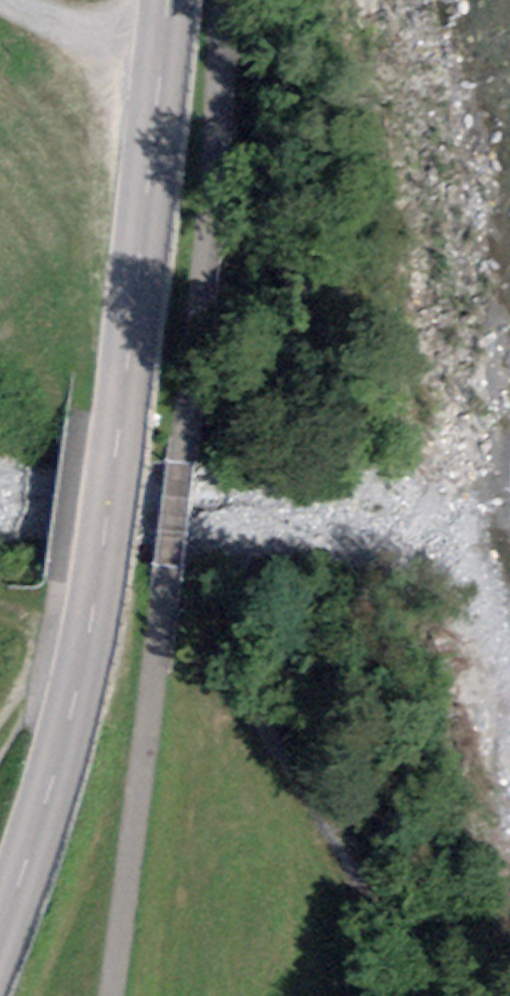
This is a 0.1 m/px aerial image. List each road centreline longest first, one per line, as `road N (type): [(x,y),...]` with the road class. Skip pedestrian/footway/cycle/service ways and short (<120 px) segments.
road 1 (secondary): [(0,941),(46,824),(108,547),(172,0)]
road 2 (track): [(0,7),(164,77)]
road 3 (track): [(0,739),(87,648)]

